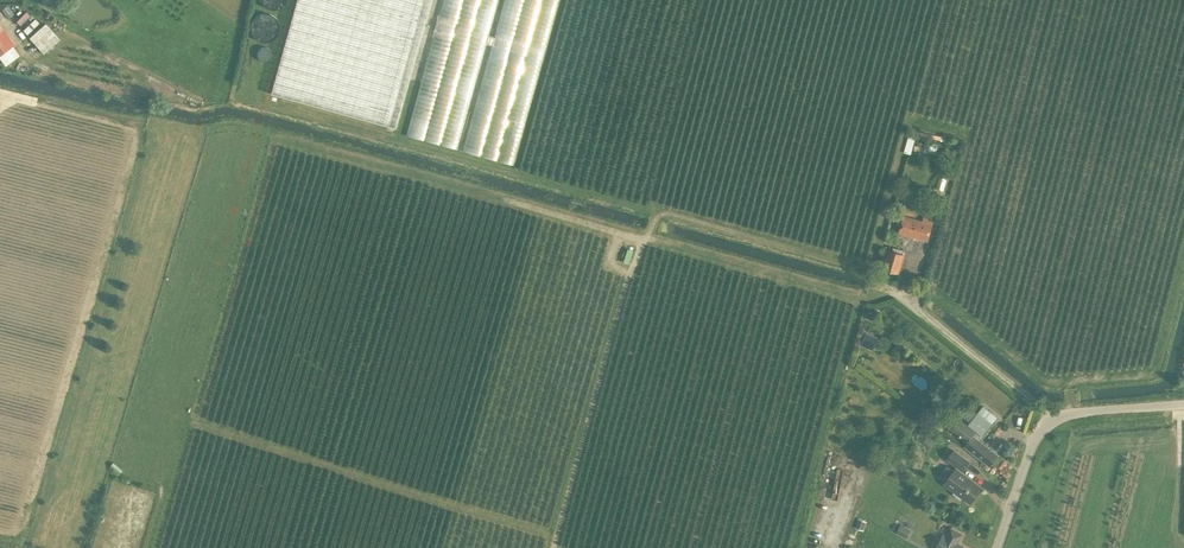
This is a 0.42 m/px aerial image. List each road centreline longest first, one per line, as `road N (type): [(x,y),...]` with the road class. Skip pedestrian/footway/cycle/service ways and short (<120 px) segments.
road 1 (unclassified): [(998,547),(1048,422),(1183,404)]

